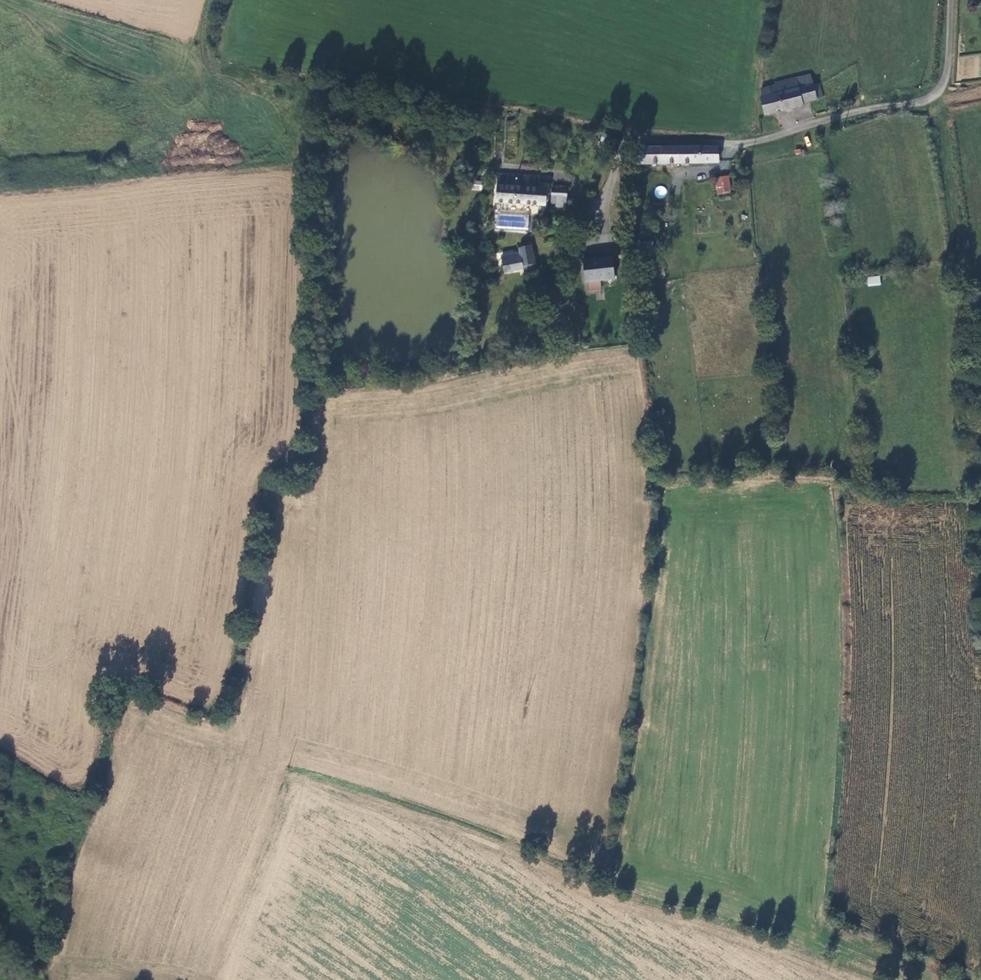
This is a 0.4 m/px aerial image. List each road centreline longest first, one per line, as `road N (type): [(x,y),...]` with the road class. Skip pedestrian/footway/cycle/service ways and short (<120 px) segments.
road 1 (unclassified): [(954,0),(946,83),(927,102),(753,145),(650,138)]

